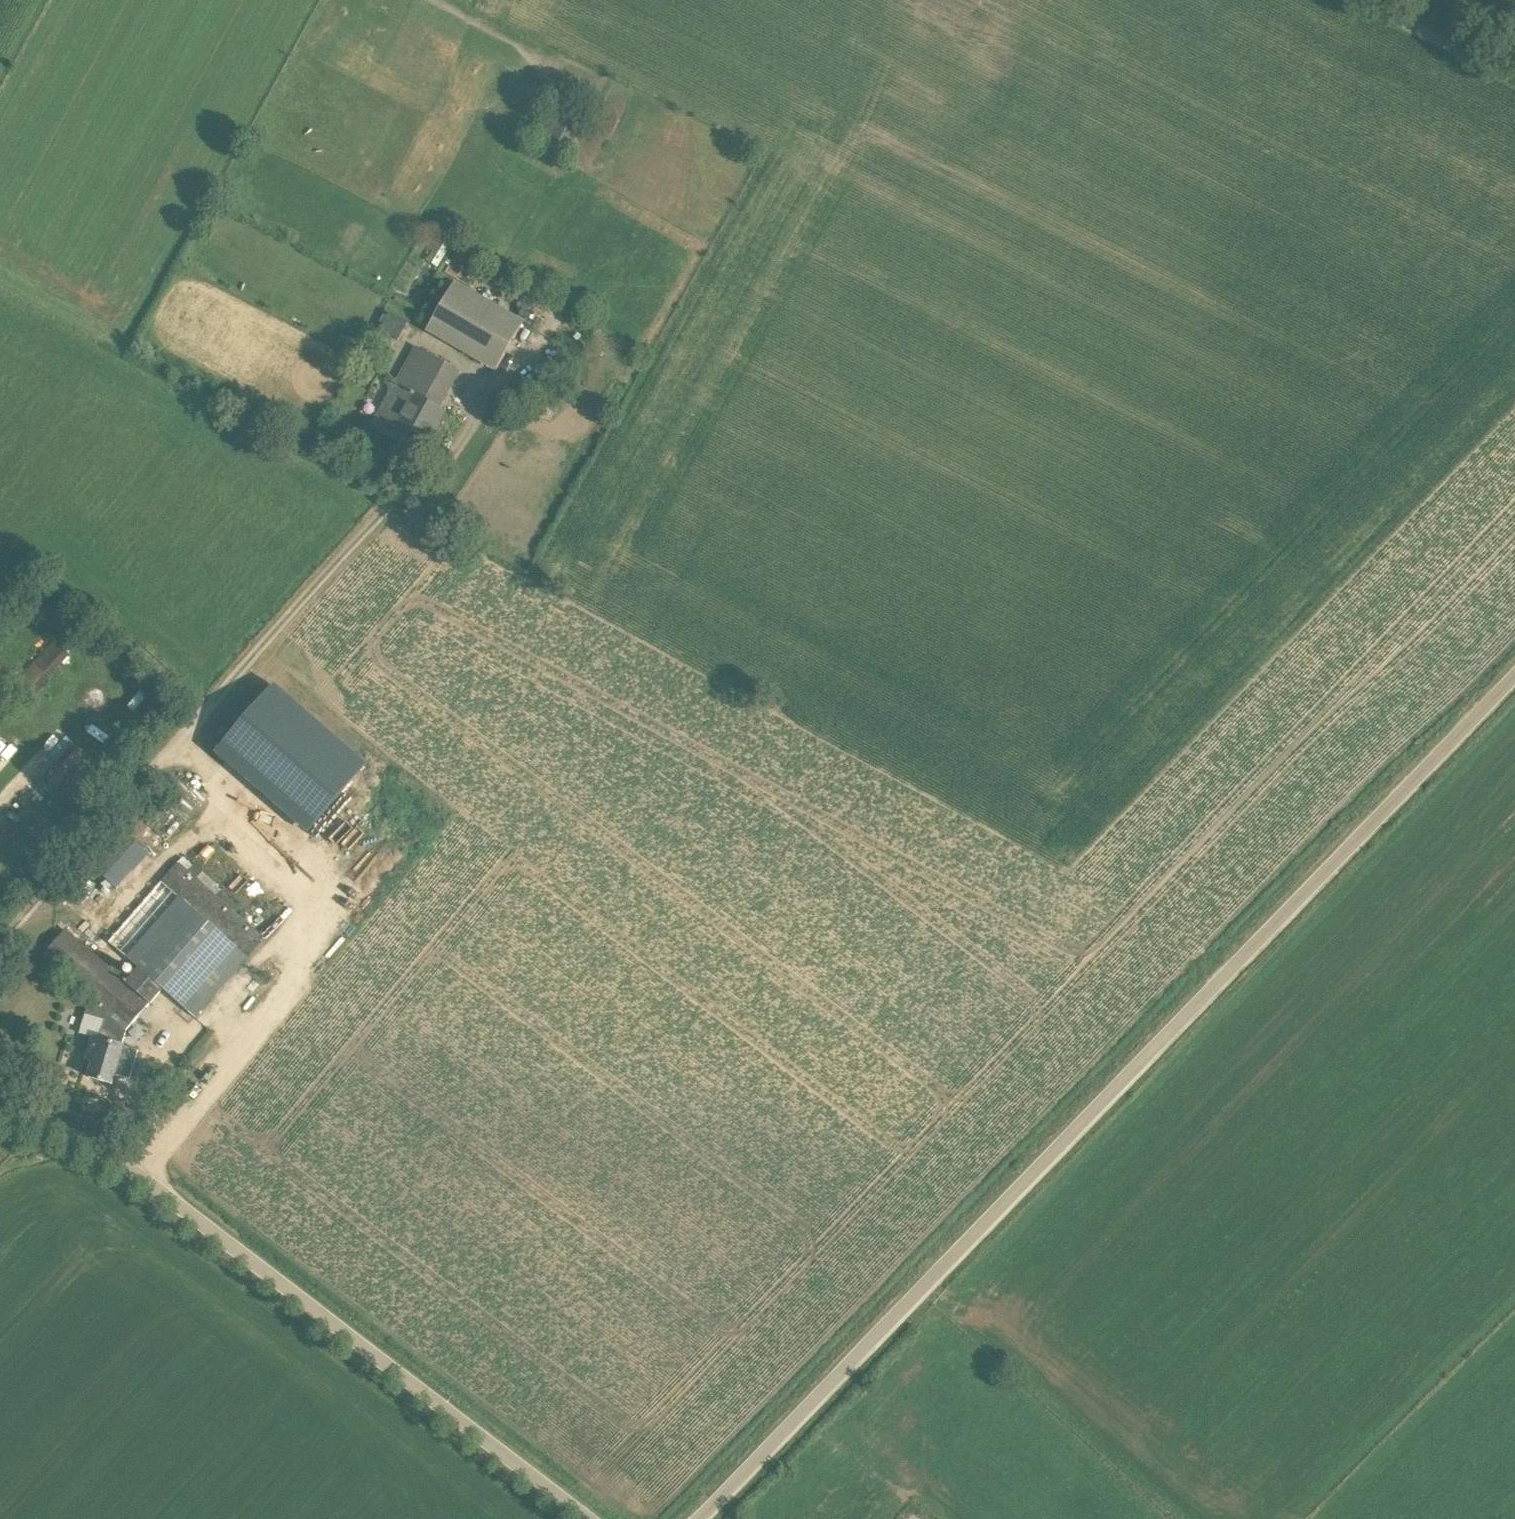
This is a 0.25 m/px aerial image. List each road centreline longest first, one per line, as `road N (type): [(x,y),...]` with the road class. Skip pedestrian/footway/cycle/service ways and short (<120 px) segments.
road 1 (unclassified): [(704,1518),(1514,673)]
road 2 (unclassified): [(585,1518),(147,1172),(0,1103)]
road 3 (unclassified): [(0,932),(392,489)]
road 4 (unclassified): [(1514,80),(1361,0)]

